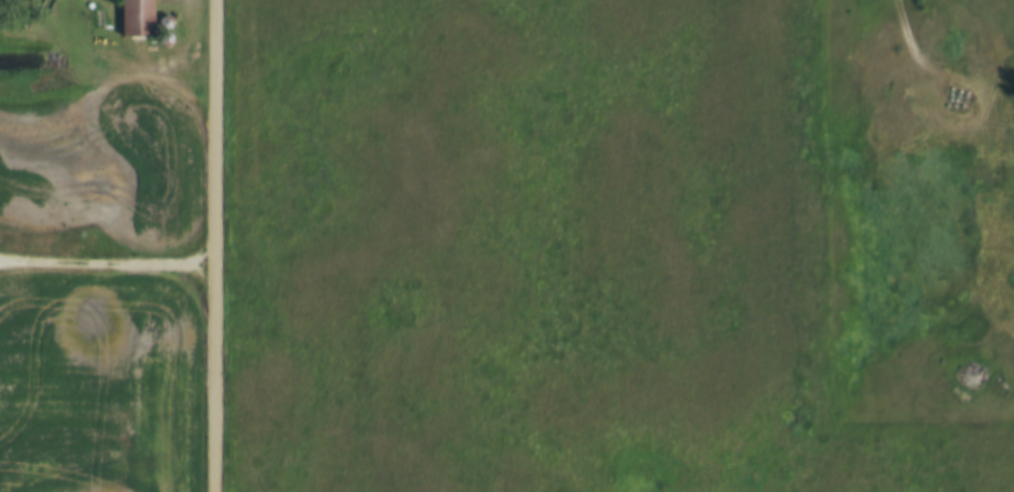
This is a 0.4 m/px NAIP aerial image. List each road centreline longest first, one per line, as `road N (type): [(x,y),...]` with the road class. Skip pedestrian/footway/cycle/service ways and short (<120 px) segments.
road 1 (residential): [(209,491),(213,0)]

